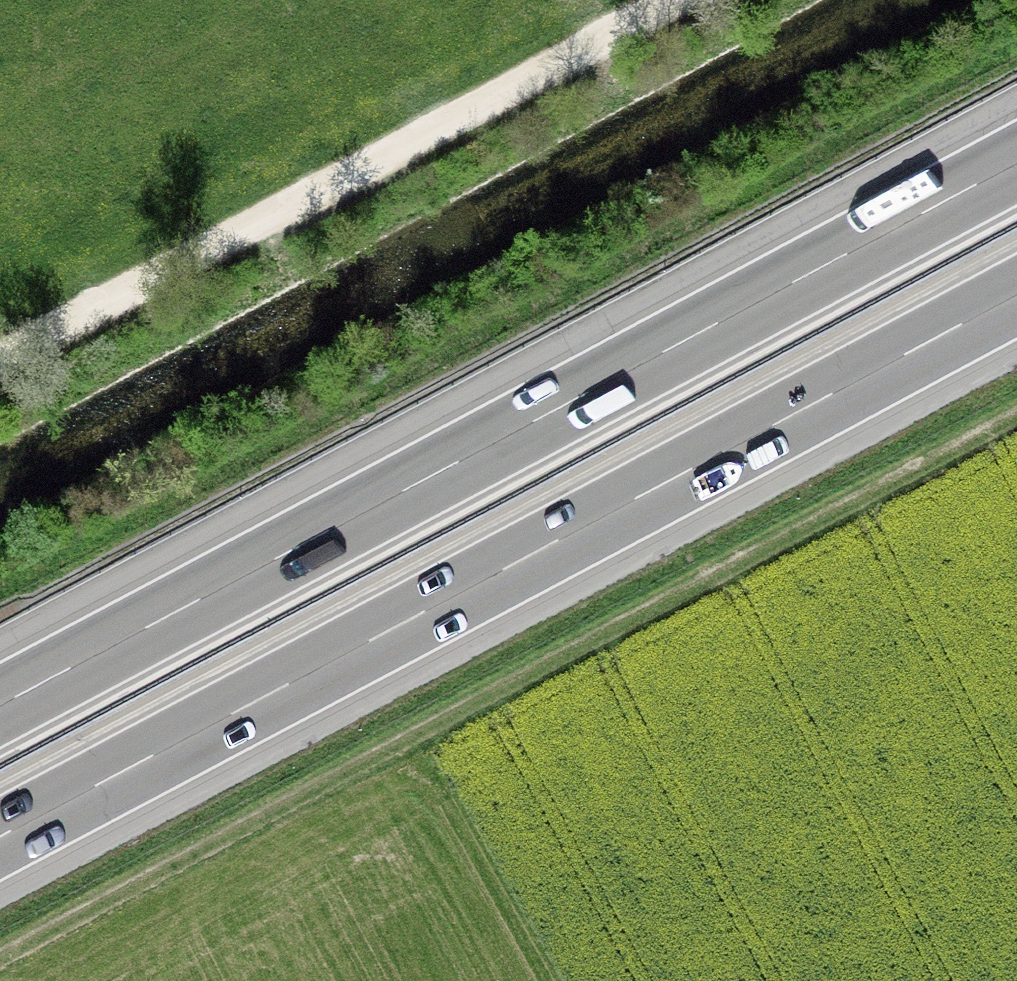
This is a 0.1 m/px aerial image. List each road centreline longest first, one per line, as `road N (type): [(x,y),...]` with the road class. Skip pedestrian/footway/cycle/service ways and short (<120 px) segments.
road 1 (motorway): [(1016,162),(0,705)]
road 2 (motorway): [(0,836),(1016,294)]
road 3 (track): [(0,958),(1016,420)]
road 4 (track): [(678,0),(0,356)]

